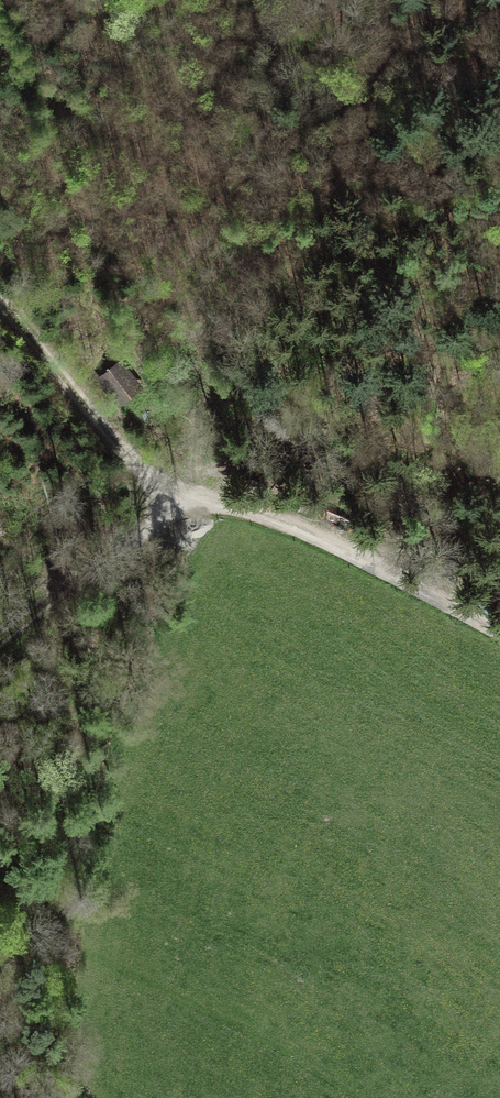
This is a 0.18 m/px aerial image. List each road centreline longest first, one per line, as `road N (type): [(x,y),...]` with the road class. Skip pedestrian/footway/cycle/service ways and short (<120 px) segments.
road 1 (track): [(499,632),(296,527),(203,500),(121,546),(0,641)]
road 2 (track): [(0,299),(160,489),(203,500)]

